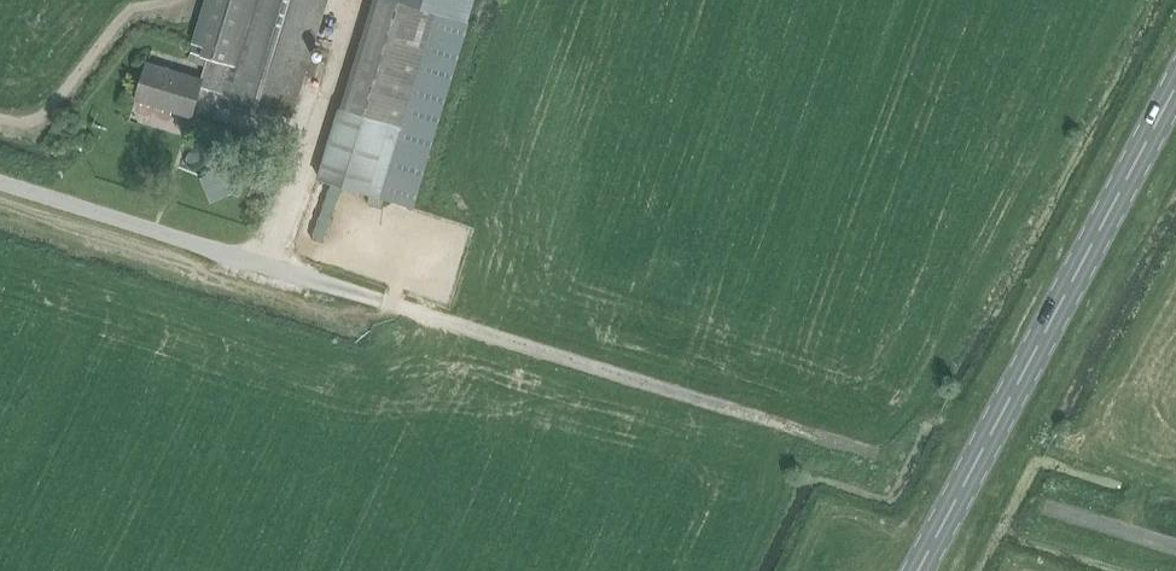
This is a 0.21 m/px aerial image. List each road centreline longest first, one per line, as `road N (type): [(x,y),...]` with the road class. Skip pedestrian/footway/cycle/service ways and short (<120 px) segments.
road 1 (primary): [(1175,85),(917,570)]
road 2 (track): [(380,300),(761,419)]
road 3 (unclassified): [(0,183),(380,300)]
road 4 (track): [(1050,508),(1175,547)]

